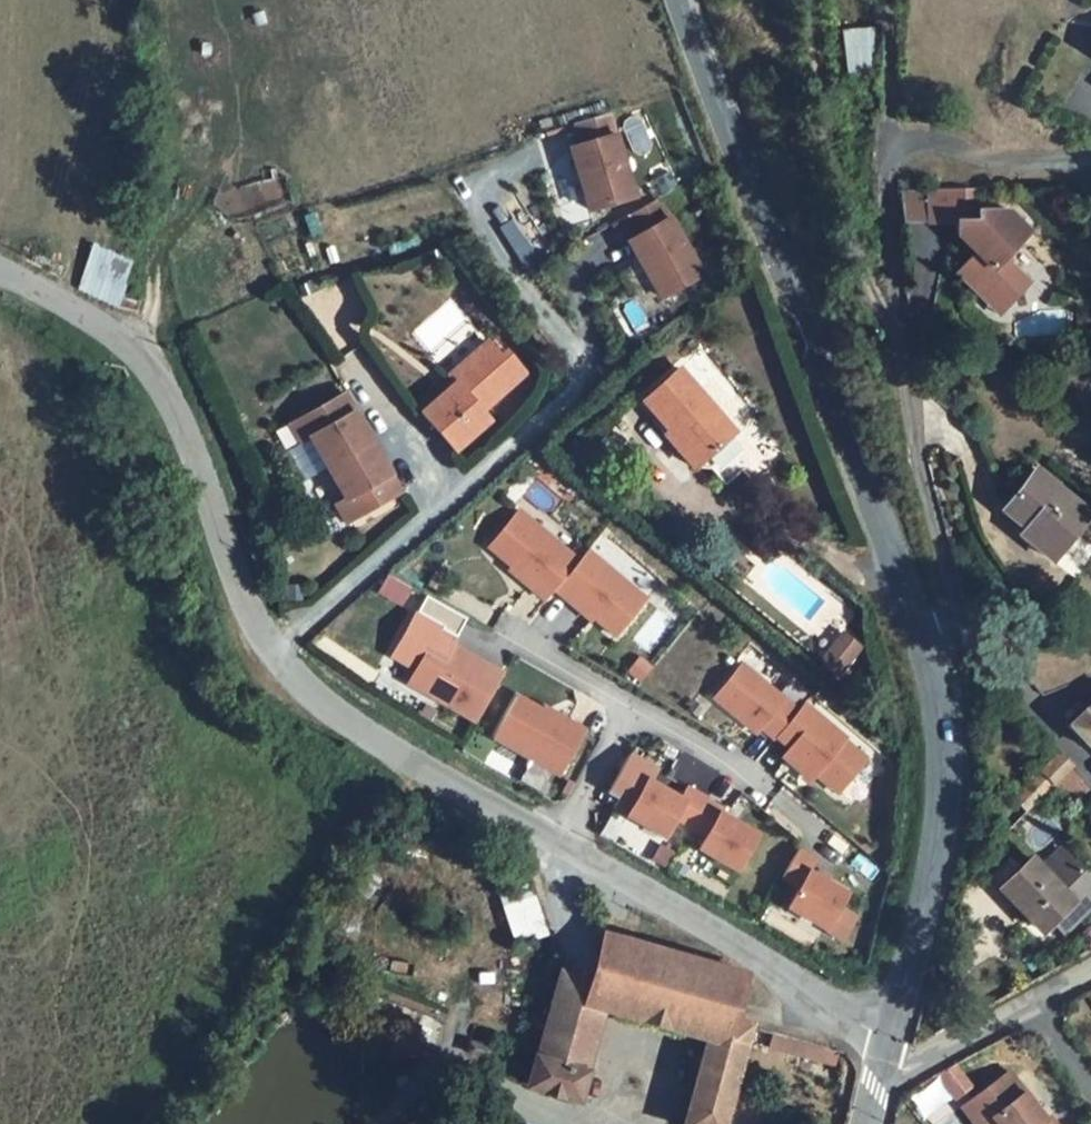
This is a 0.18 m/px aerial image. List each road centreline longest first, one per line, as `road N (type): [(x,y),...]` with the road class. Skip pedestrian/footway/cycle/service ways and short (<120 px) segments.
road 1 (unclassified): [(0,272),(138,349),(177,408),(248,613),(272,651),(328,706),(556,843)]
road 2 (tertiary): [(682,0),(925,642)]
road 3 (tertiary): [(925,642),(945,722),(941,809),(885,1051)]
road 4 (unclassified): [(556,843),(789,974),(885,1051)]
road 5 (track): [(902,334),(859,254),(827,117),(811,0)]
road 6 (unclassified): [(1090,967),(903,1064),(885,1051)]
road 7 (residential): [(925,642),(967,643),(1090,767)]
road 8 (track): [(138,349),(161,230),(201,188)]
road 9 (residential): [(633,707),(556,843)]
road 10 (residential): [(633,707),(763,789)]
road 11 (residential): [(513,638),(633,707)]

